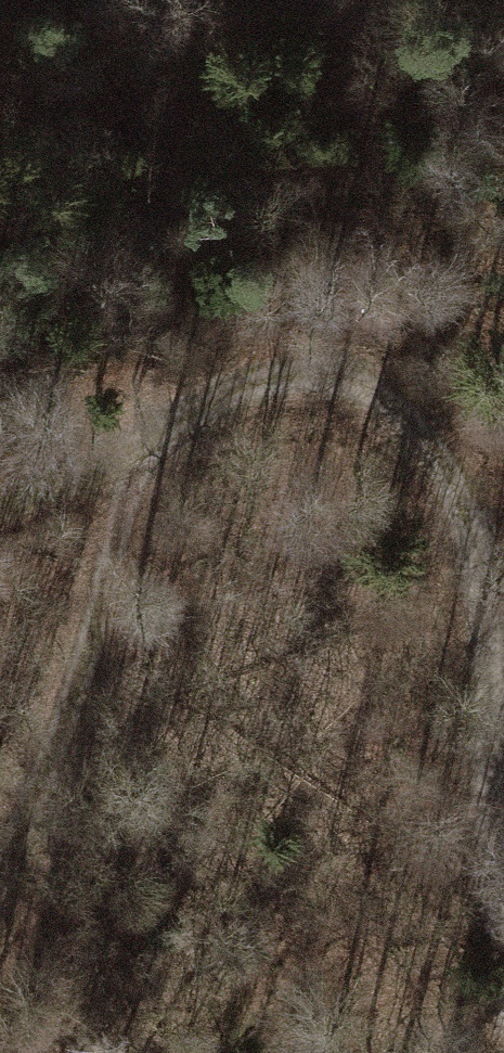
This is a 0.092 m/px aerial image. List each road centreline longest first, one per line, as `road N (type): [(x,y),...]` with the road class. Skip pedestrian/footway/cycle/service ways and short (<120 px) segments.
road 1 (track): [(0,832),(63,628),(118,489),(160,438),(225,387),(294,372),(354,376),(403,401),(431,434),(486,655),(494,915),(503,947)]
road 2 (track): [(118,489),(0,519)]

